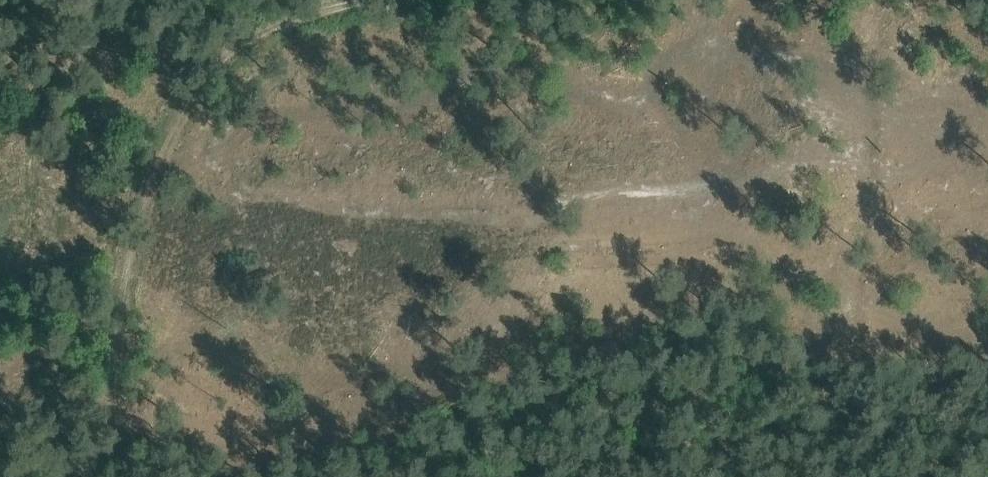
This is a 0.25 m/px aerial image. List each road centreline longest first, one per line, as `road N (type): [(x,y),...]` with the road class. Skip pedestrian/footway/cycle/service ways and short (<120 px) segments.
road 1 (track): [(393,0),(240,42),(199,69),(130,267),(90,476)]
road 2 (track): [(827,476),(845,360),(876,0)]

